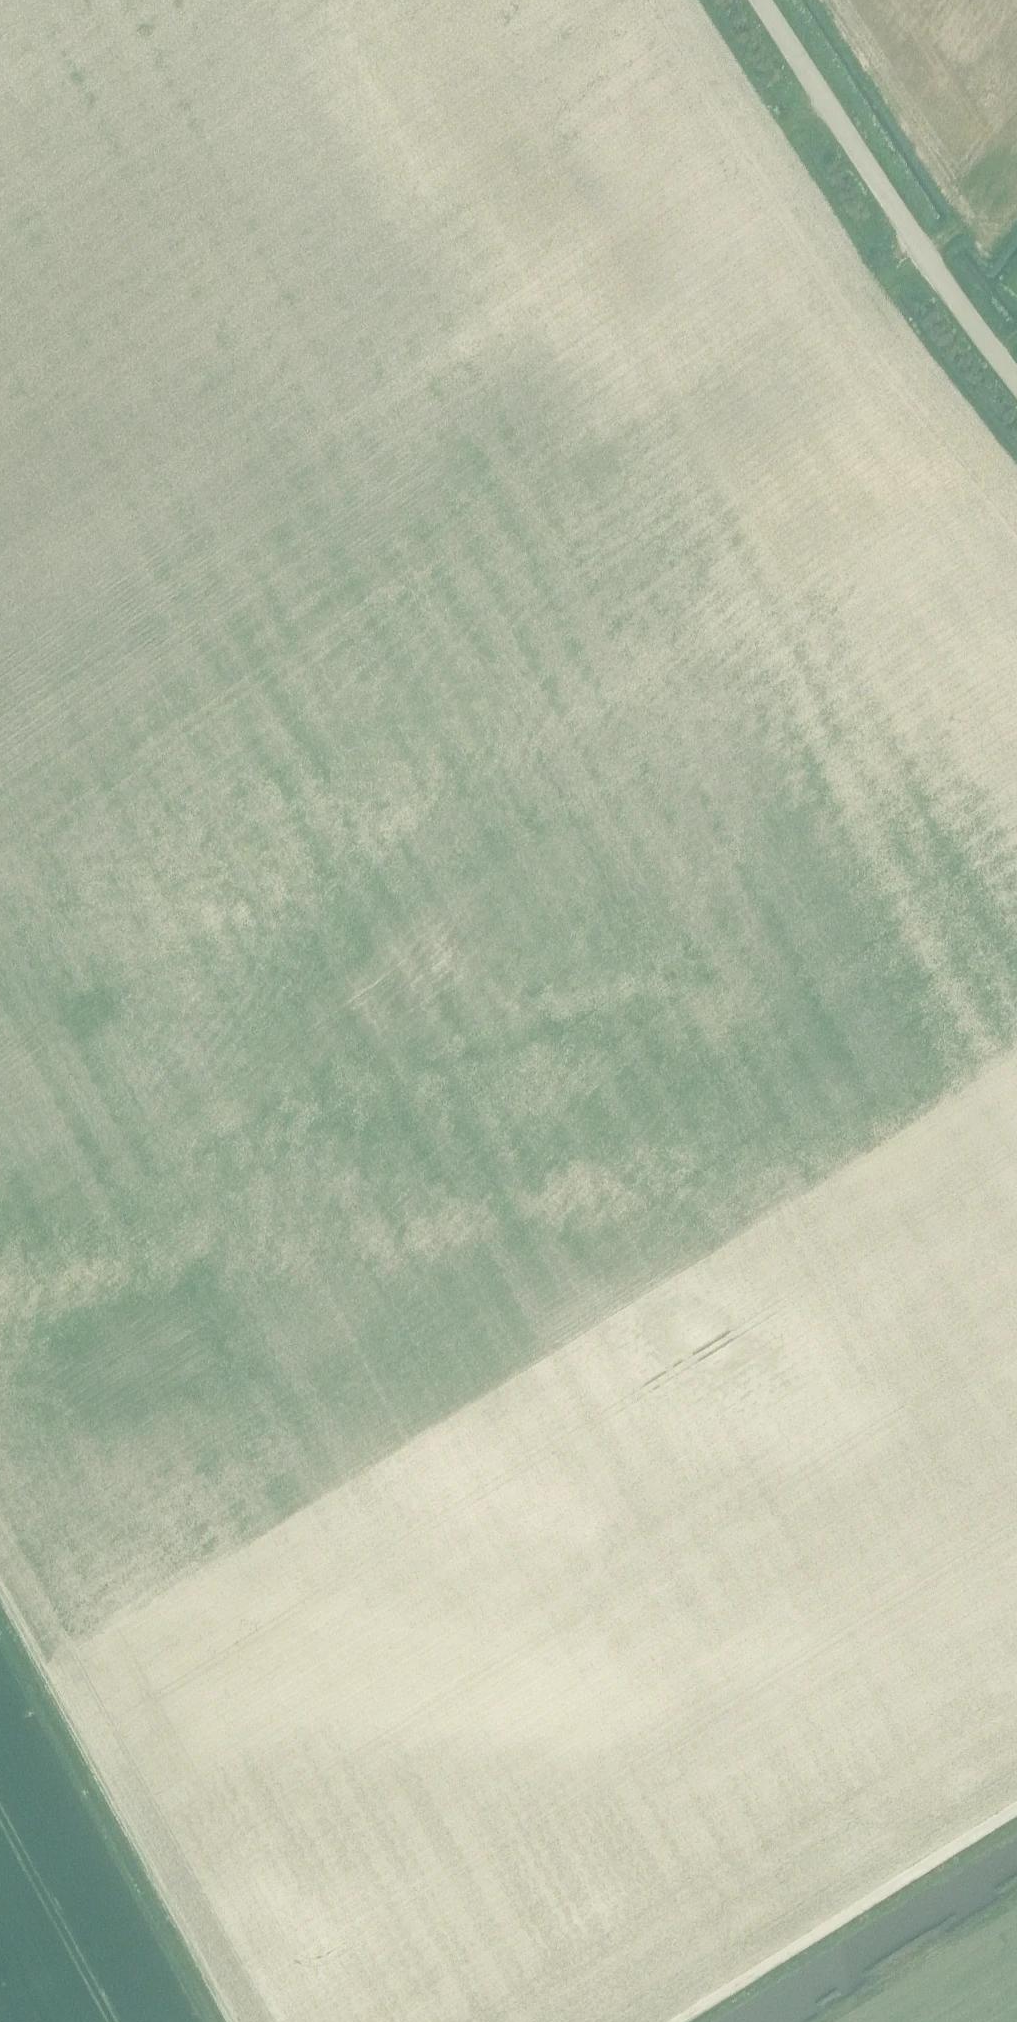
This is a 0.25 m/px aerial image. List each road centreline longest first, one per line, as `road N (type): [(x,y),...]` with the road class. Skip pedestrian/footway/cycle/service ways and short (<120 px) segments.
road 1 (unclassified): [(1016,384),(757,0)]

